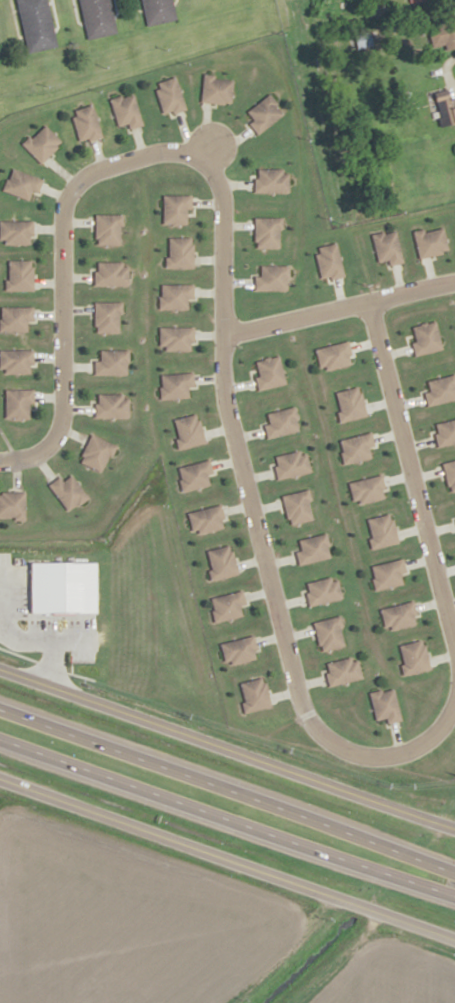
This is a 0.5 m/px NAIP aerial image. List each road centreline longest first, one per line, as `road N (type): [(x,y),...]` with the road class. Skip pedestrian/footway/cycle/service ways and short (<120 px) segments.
road 1 (residential): [(0,461),(39,452),(55,434),(64,402),(59,229),(61,204),(75,183),(160,152),(185,153),(207,166),(220,186),(221,334)]
road 2 (residential): [(221,334),(229,434),(300,712),(341,748),(387,756),(413,750),(433,733),(454,688)]
road 3 (residential): [(454,669),(365,303),(221,334)]
road 4 (residential): [(0,778),(454,942)]
road 5 (trunk): [(454,870),(0,706)]
road 6 (trunk): [(0,744),(454,904)]
road 7 (residential): [(454,830),(0,674)]

